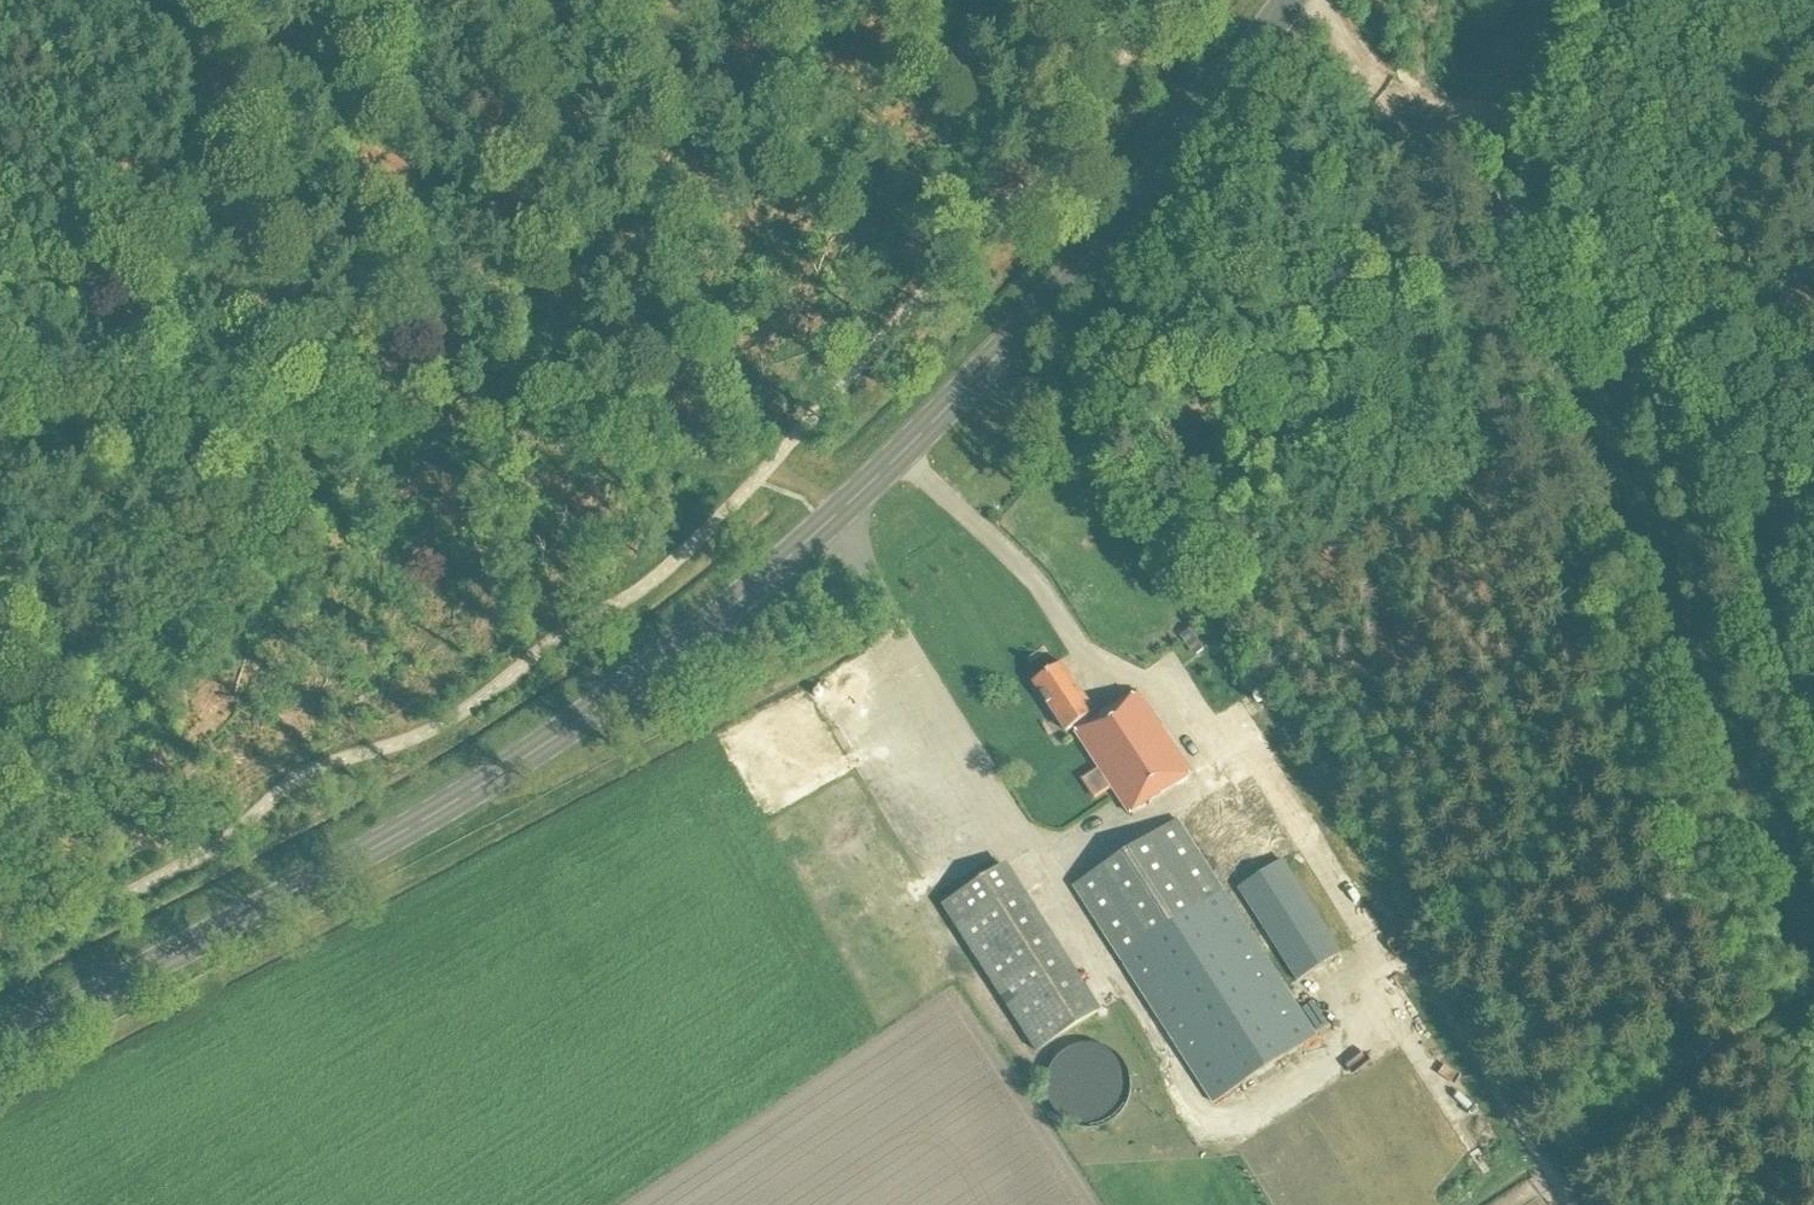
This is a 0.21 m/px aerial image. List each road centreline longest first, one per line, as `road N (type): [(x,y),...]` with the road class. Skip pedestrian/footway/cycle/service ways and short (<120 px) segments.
road 1 (primary): [(0,1041),(406,827),(554,737),(687,642),(844,511),(993,364),(1160,171),(1293,0)]
road 2 (track): [(0,436),(724,466),(794,477),(844,511)]
road 3 (track): [(1402,103),(1505,120),(1525,146),(1585,278),(1658,395),(1813,715)]
road 4 (track): [(1563,0),(1505,120)]

